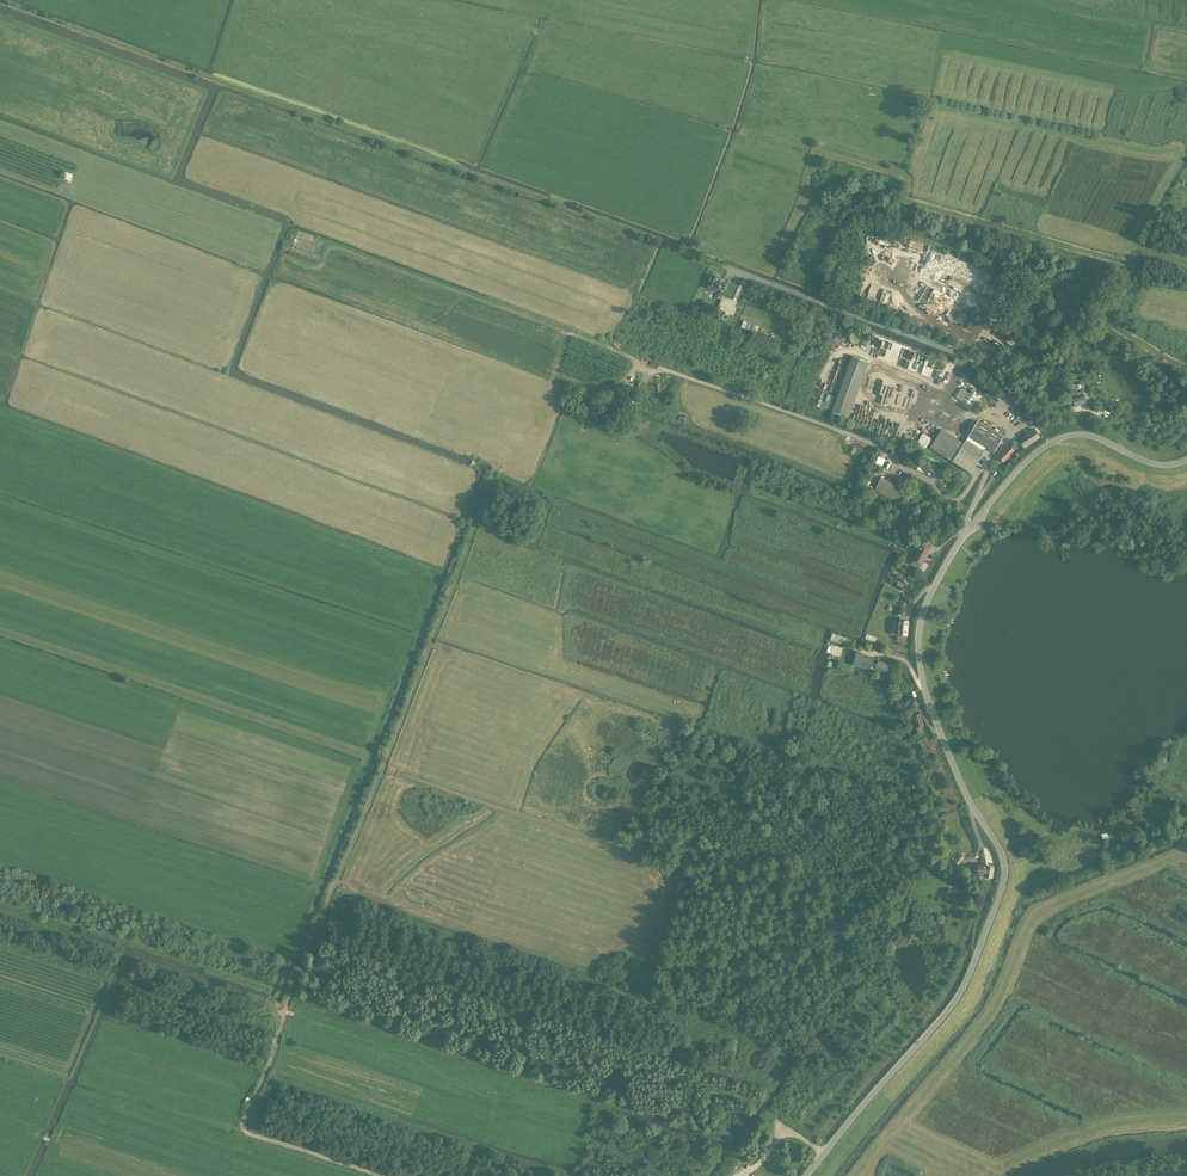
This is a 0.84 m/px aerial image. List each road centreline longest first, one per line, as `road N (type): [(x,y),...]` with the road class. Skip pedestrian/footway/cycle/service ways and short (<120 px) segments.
road 1 (track): [(378,1175),(244,1126),(431,645),(755,755),(779,743),(888,784),(920,782)]
road 2 (unclassified): [(806,1175),(954,1001),(1003,880),(999,853),(962,790),(922,678),(918,632),(933,589),(987,506),(1054,441),(1084,436),(1153,466),(1186,461)]
road 3 (track): [(1186,846),(1031,918),(995,1002),(914,1102),(910,1128),(919,1136),(999,1172)]
road 4 (track): [(728,1096),(537,1031),(522,1013),(506,1023),(384,982),(371,1003),(357,1002),(334,978),(313,976),(315,988),(340,996)]
road 5 (track): [(124,940),(263,984),(272,988),(269,1007),(561,1105)]
road 6 (track): [(465,479),(476,458),(528,480),(556,411),(585,423),(596,396),(623,381),(638,359)]
road 7 (track): [(0,899),(124,940),(108,973),(56,958)]
road 8 (track): [(217,1175),(97,1137),(60,1143),(38,1136),(31,1152)]
road 9 (track): [(431,645),(501,460)]
road 10 (track): [(617,1059),(609,1083),(507,1049),(500,1043),(506,1023)]

